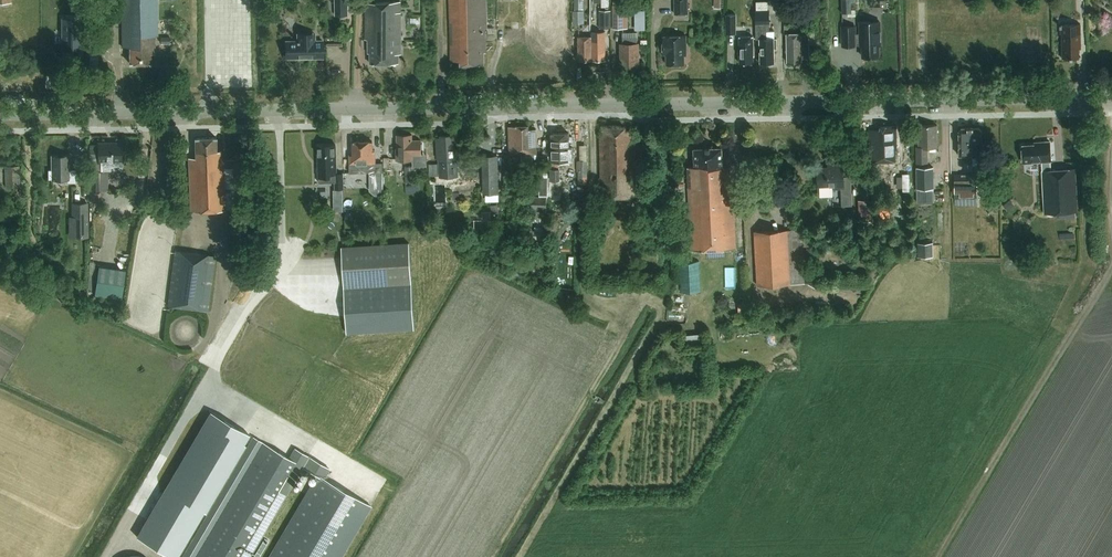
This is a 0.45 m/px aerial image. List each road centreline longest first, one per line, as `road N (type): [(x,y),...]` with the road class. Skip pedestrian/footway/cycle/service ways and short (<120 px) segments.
road 1 (tertiary): [(1111,100),(0,116)]

